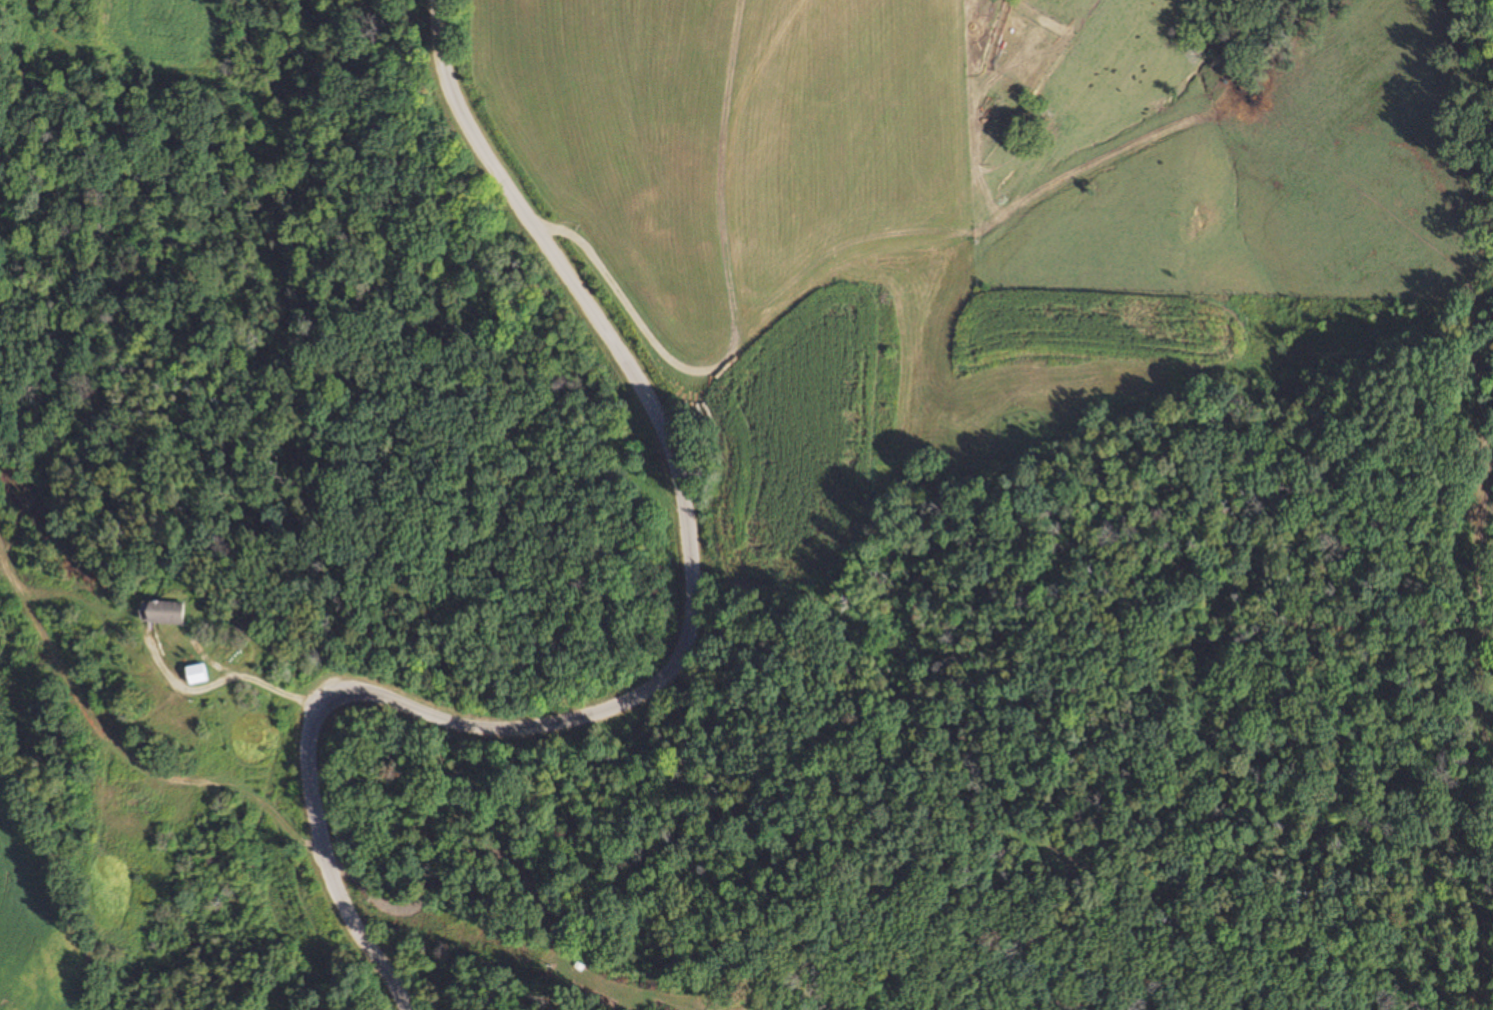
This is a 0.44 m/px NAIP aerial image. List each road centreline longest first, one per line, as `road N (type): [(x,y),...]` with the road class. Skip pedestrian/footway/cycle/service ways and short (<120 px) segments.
road 1 (residential): [(371,1009),(301,849),(318,768),(353,739),(615,739),(696,645),(696,511),(673,447),(507,185),(447,70),(438,0)]
road 2 (residential): [(305,829),(101,733),(54,659),(0,538)]

